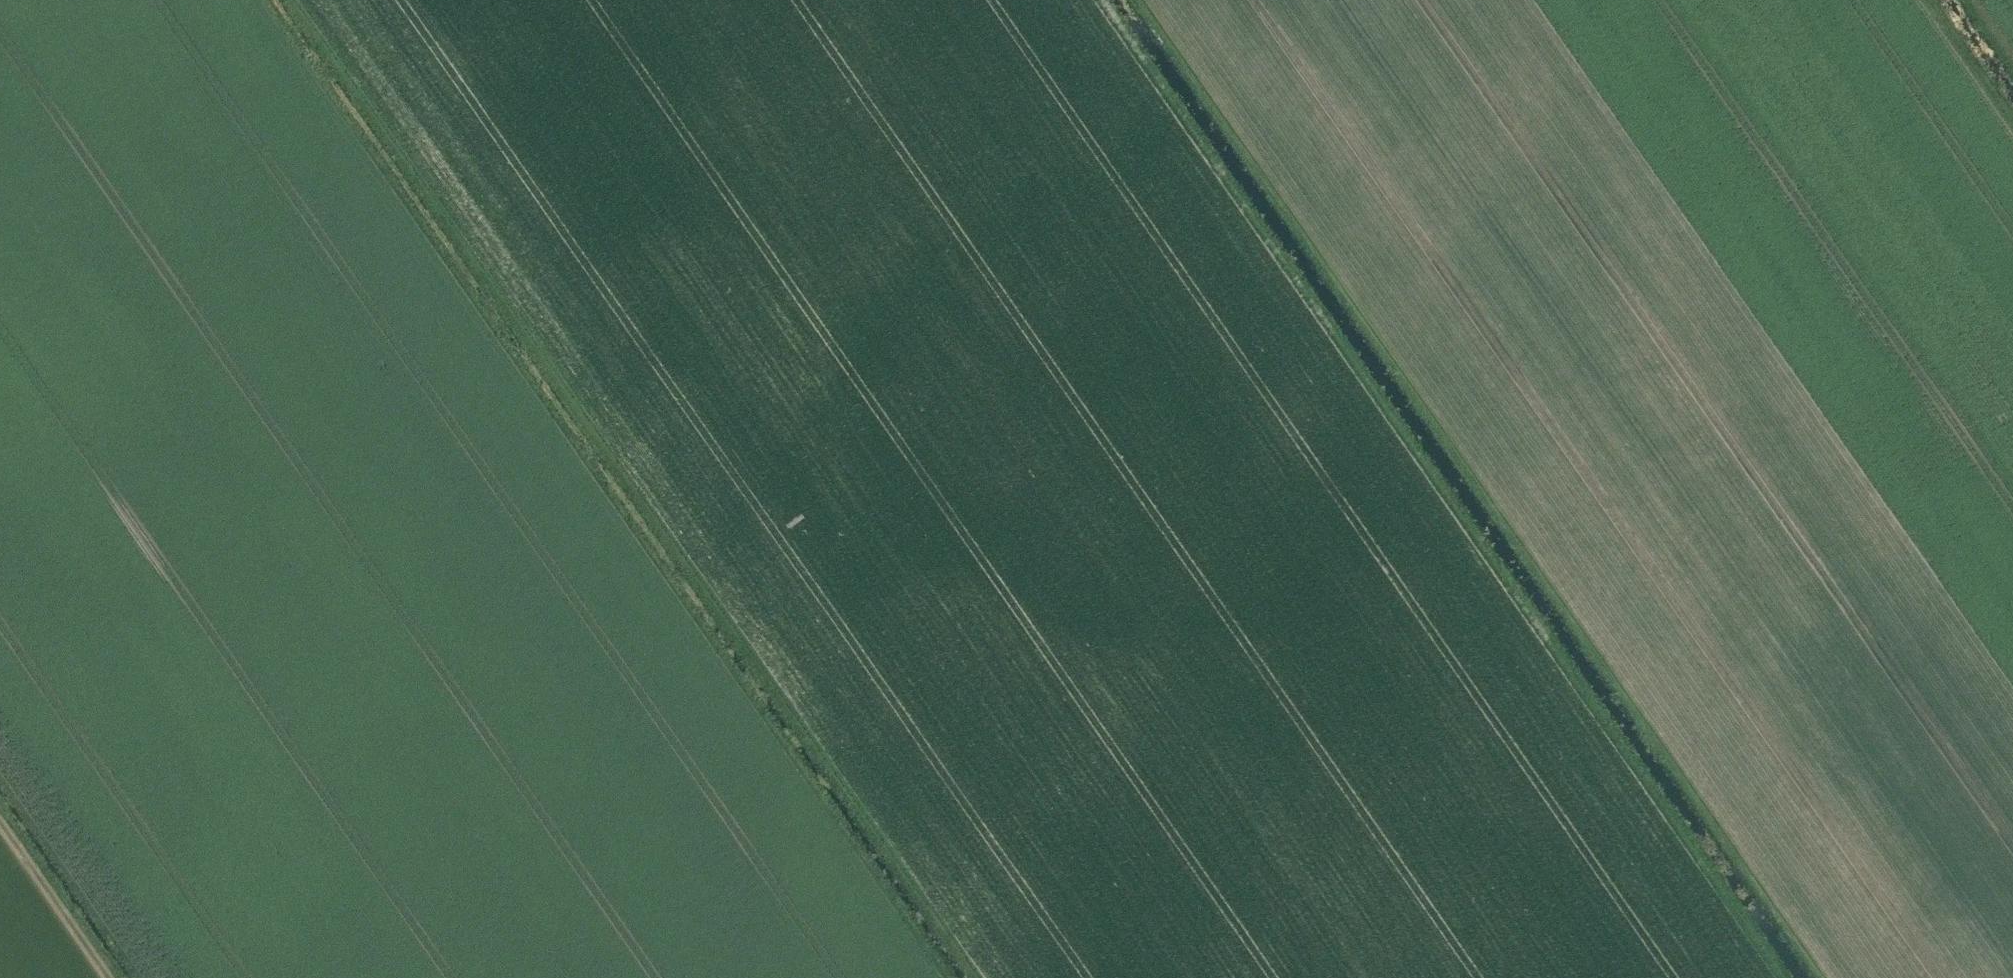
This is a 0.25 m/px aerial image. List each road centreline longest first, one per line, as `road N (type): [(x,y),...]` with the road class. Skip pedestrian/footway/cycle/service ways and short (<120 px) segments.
road 1 (track): [(98,977),(0,839)]

